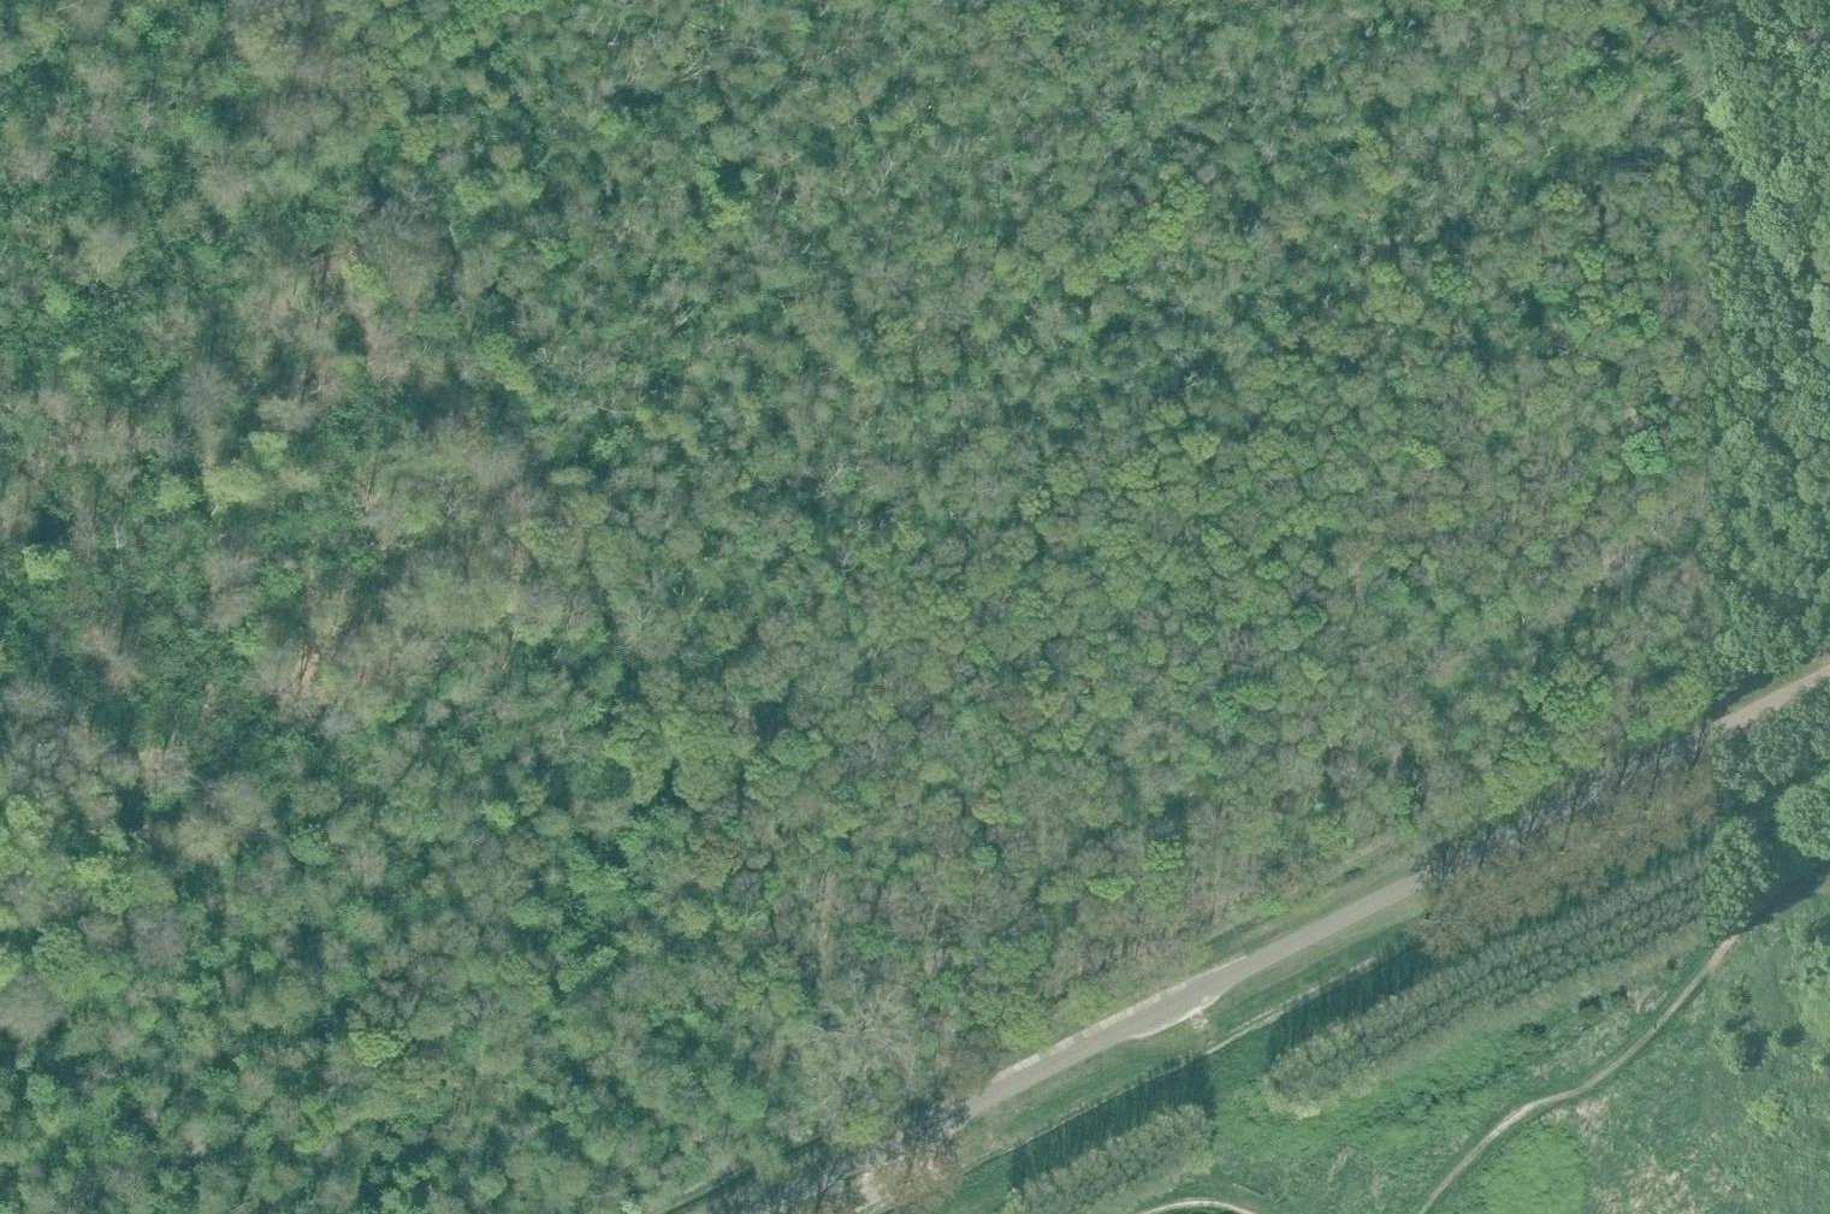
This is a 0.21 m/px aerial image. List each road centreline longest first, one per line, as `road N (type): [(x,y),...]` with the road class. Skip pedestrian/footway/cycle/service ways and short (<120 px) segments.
road 1 (unclassified): [(760,1213),(1829,673)]

